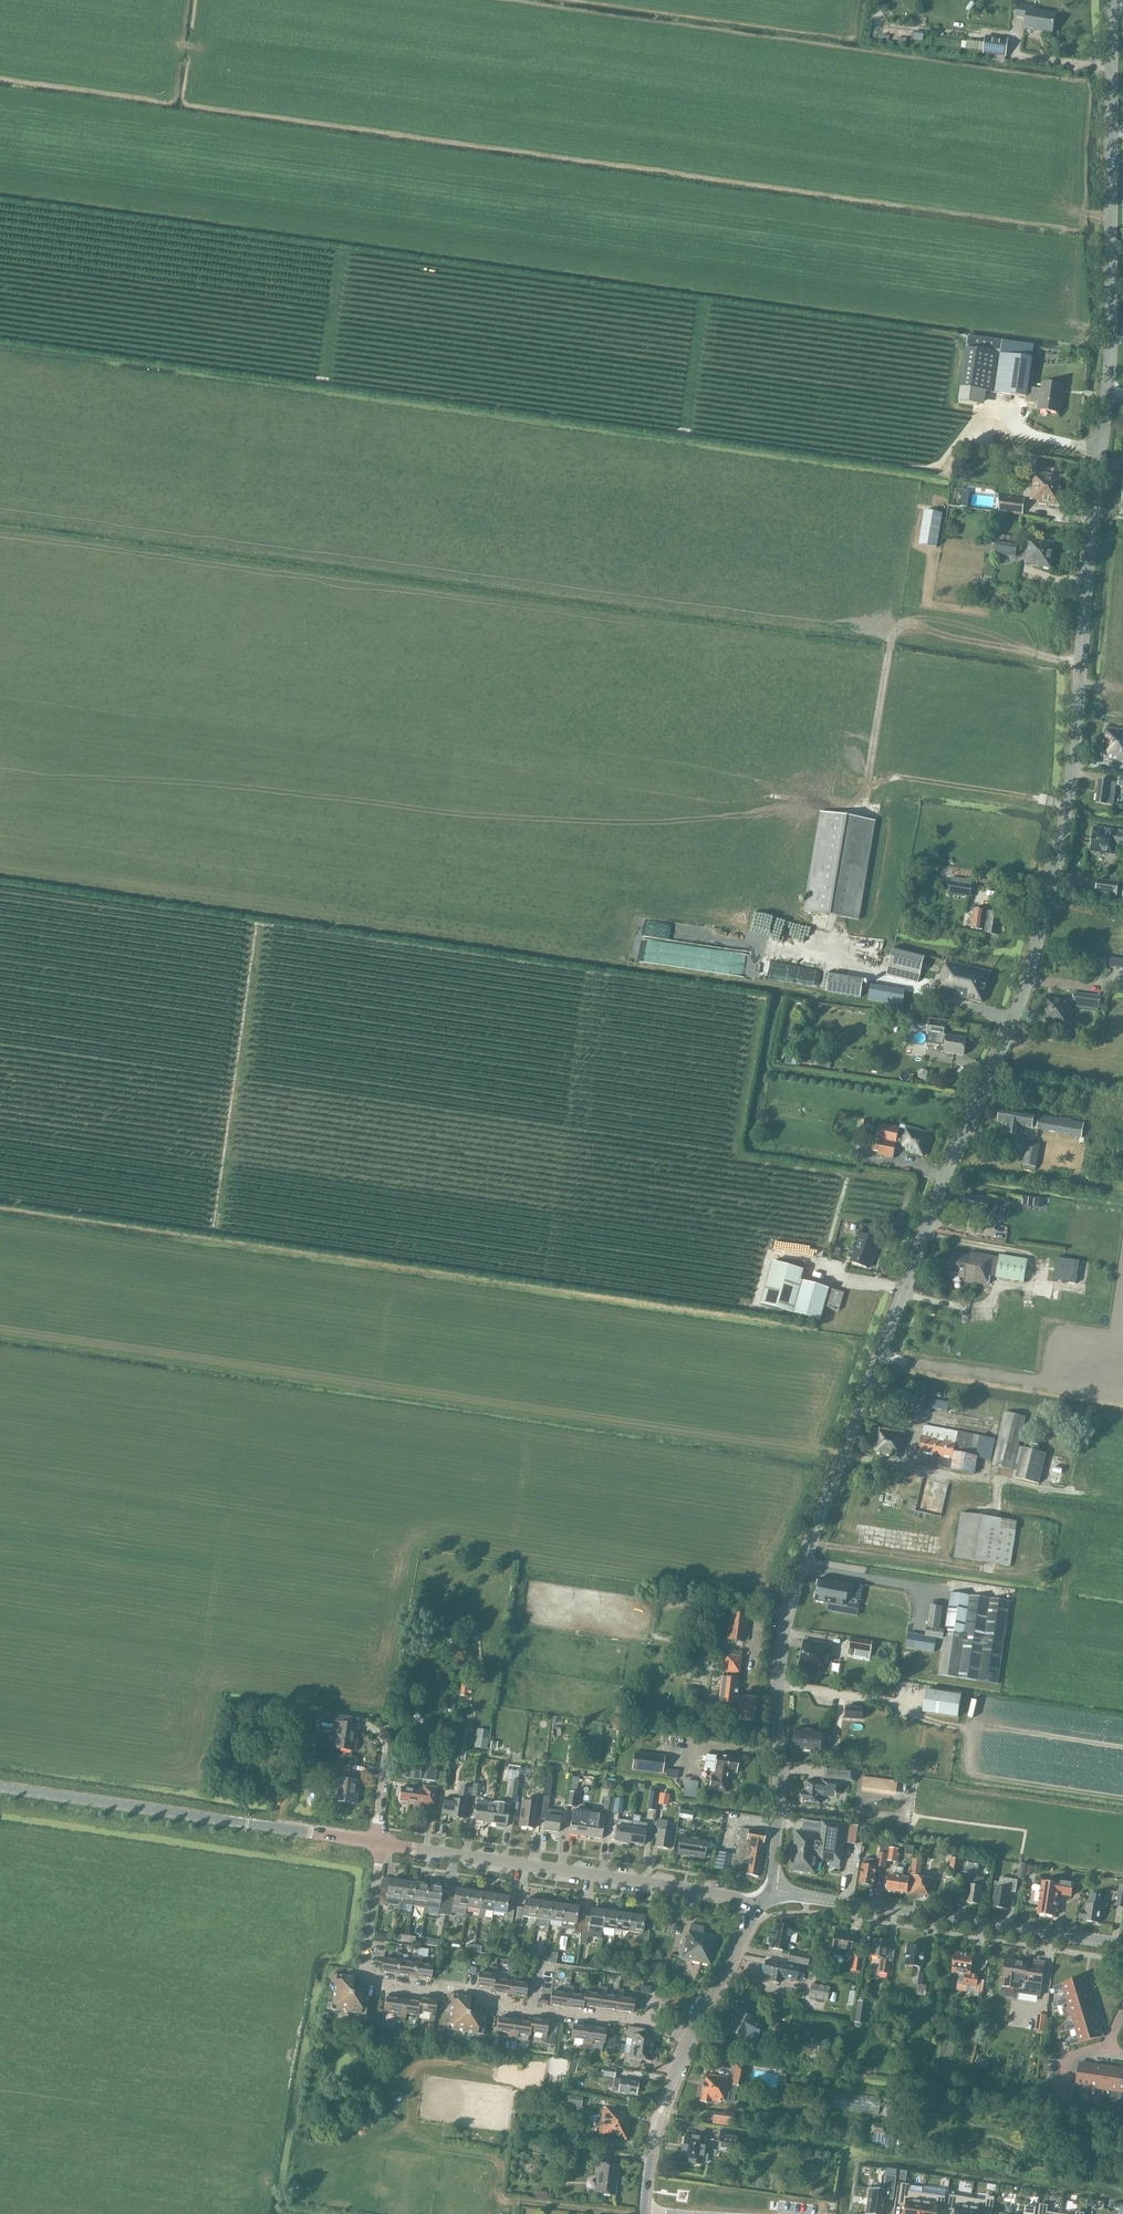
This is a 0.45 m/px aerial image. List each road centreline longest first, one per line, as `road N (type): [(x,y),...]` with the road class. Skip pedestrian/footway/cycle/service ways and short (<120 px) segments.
road 1 (tertiary): [(772,1891),(780,1677),(803,1565),(956,1151),(1018,1012),(1072,779),(1111,344),(1111,0)]
road 2 (tertiary): [(754,1915),(714,1894),(379,1844)]
road 3 (tertiary): [(379,1844),(0,1787)]
road 4 (tertiary): [(1122,1946),(772,1891)]
road 5 (residential): [(379,1844),(362,1967),(368,1974),(533,2009)]
road 6 (track): [(504,2138),(498,2197),(623,2213)]
road 7 (tertiary): [(644,2211),(648,2166),(689,2035)]
road 8 (residential): [(533,2009),(611,2016),(689,2035)]
road 9 (tertiary): [(689,2035),(754,1915)]

